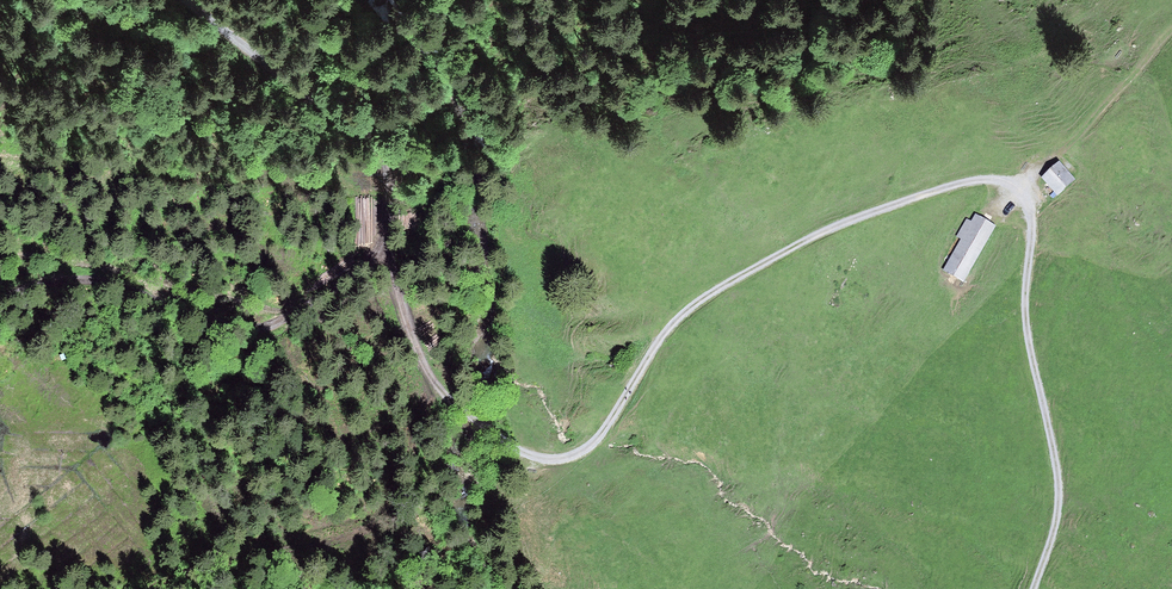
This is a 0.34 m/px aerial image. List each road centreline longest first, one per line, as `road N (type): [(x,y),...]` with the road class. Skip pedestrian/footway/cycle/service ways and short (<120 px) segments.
road 1 (track): [(1032,588),(1056,519),(1058,478),(1026,317),(1031,210),(1011,185),(957,185),(873,213),(713,292),(665,334),(596,440),(573,454),(545,458),(512,446),(462,410),(427,368),(387,247),(388,175),(376,146),(186,0)]
road 2 (track): [(387,247),(315,306),(261,326),(79,277),(33,288),(0,309)]
road 3 (track): [(1019,191),(1171,32)]

